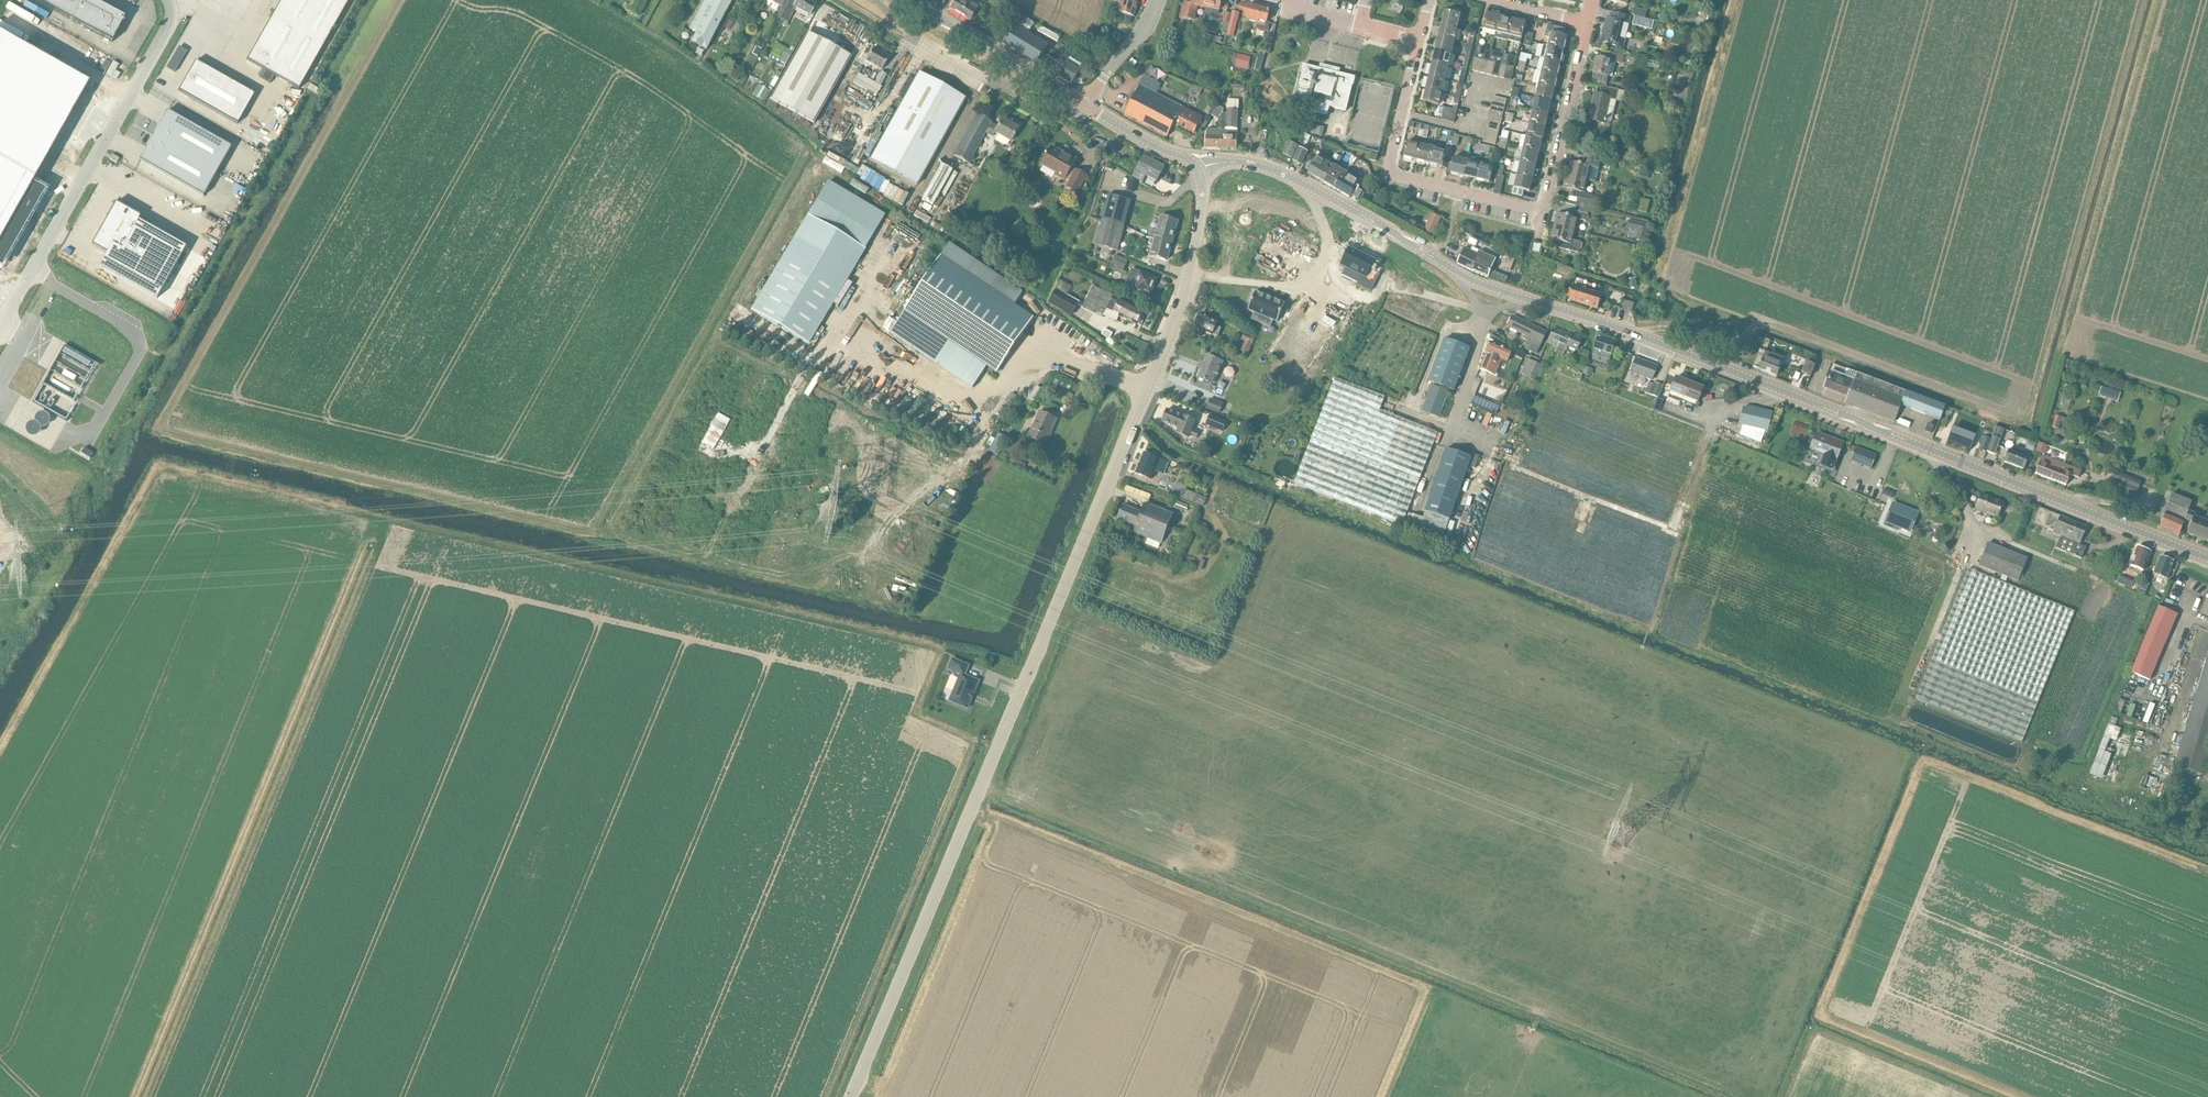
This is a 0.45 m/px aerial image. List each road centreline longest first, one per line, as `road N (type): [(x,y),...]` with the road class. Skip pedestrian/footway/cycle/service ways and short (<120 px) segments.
road 1 (tertiary): [(2207,559),(1654,342),(1478,282),(1279,174),(1229,162),(1198,169)]
road 2 (unclassified): [(850,1096),(1173,328),(1200,218),(1198,169)]
road 3 (track): [(995,817),(1424,988),(1379,1096)]
road 4 (unclassified): [(168,0),(165,32),(0,325)]
road 5 (track): [(878,1096),(995,817)]
road 6 (residential): [(1422,44),(1398,177),(1547,213)]
road 7 (tertiary): [(1086,107),(904,0)]
road 8 (residential): [(1547,213),(1589,25)]
road 9 (track): [(886,582),(911,504),(973,446)]
road 10 (track): [(923,490),(864,446),(835,402),(802,389)]
road 11 (unclassified): [(1086,107),(1158,0)]
road 12 (tertiary): [(1198,169),(1086,107)]
road 13 (track): [(1636,335),(1662,329),(1728,342),(1755,322)]

